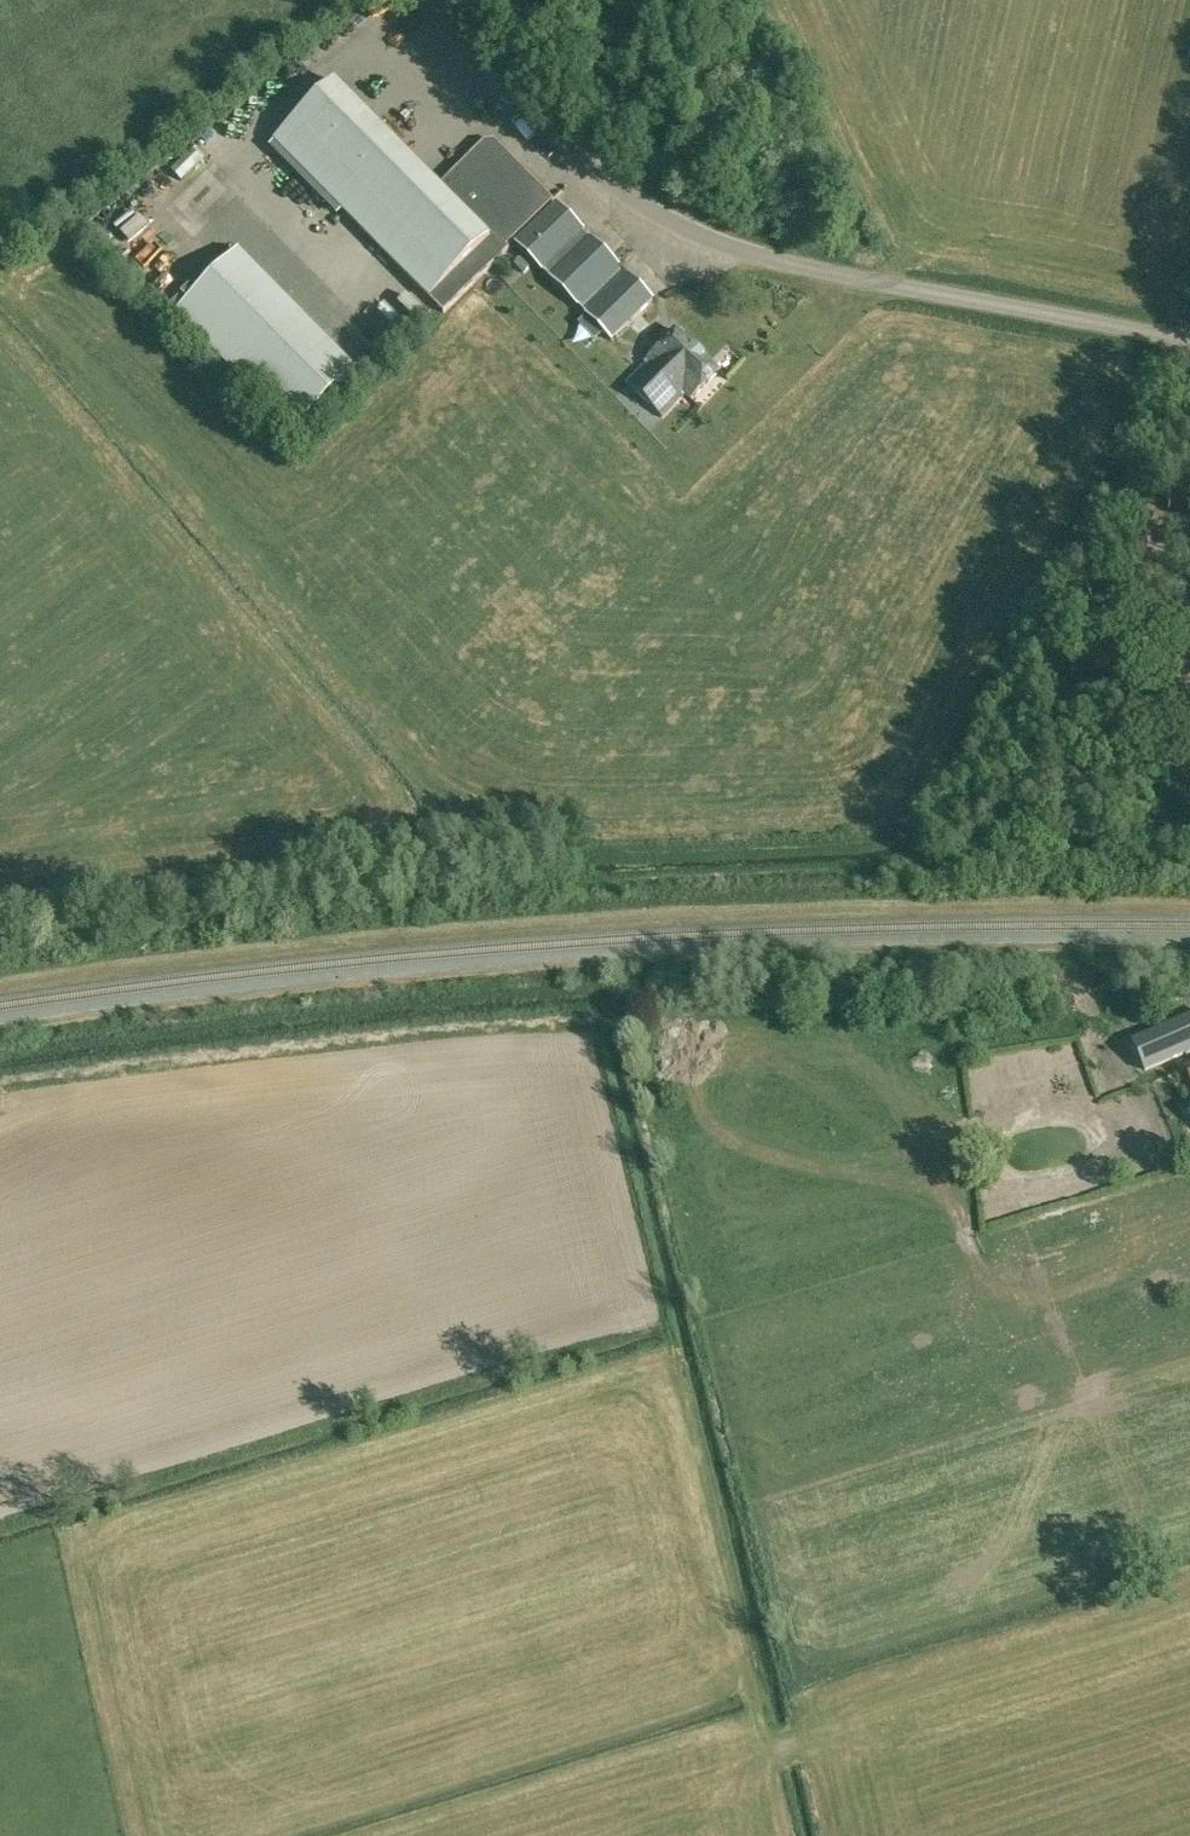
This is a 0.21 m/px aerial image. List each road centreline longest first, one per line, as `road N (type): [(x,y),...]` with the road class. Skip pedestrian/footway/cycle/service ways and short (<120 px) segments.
road 1 (unclassified): [(1189,336),(751,254),(679,231),(622,194),(438,0)]

